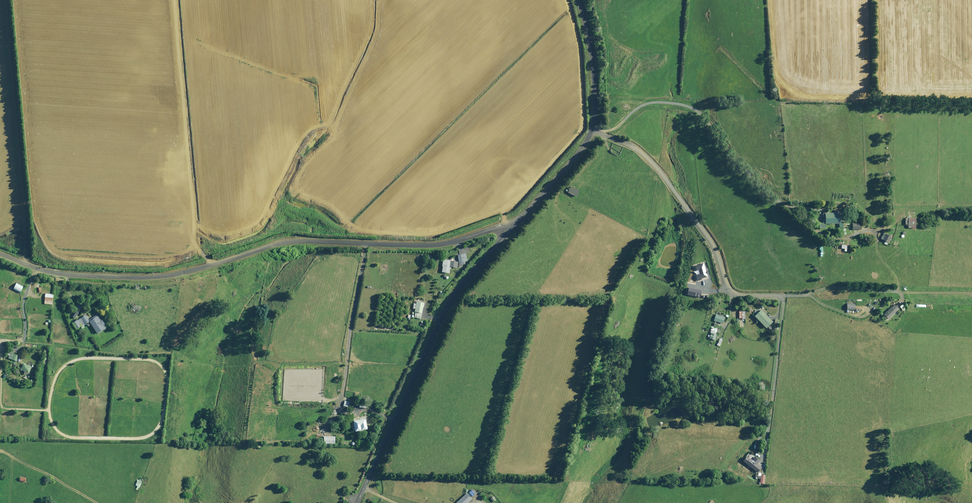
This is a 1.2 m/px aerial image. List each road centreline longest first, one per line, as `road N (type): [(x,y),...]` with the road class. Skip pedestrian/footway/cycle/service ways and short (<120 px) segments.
road 1 (unclassified): [(0,254),(53,273),(140,278),(281,243),(432,246),(516,225)]
road 2 (unclassified): [(516,225),(453,298),(357,502)]
road 3 (unclassified): [(807,293),(736,292),(708,236),(655,165),(592,131)]
road 4 (unclassified): [(579,0),(593,59),(592,131)]
road 5 (unclassified): [(592,131),(516,225)]

